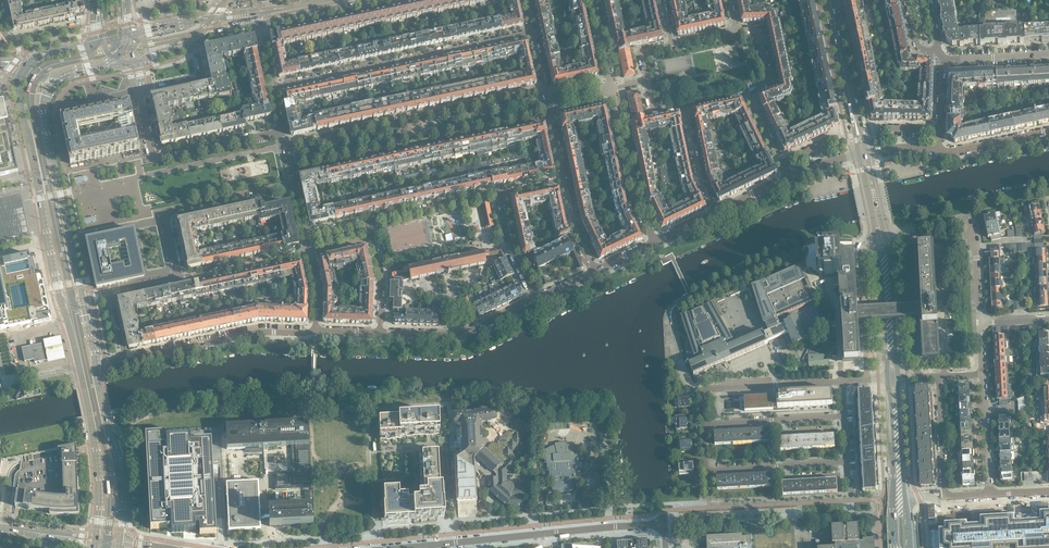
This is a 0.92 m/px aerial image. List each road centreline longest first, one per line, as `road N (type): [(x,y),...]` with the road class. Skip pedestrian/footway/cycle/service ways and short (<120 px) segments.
road 1 (residential): [(290,170),(551,116)]
road 2 (residential): [(545,91),(285,145)]
road 3 (residential): [(273,85),(533,32)]
road 4 (unclassified): [(400,547),(660,524)]
road 5 (secondary): [(64,301),(100,472),(97,541)]
road 6 (secondary): [(22,75),(64,301)]
road 7 (secondary): [(83,297),(44,102)]
road 8 (residential): [(180,279),(168,214),(293,185)]
road 9 (residential): [(282,131),(155,156),(137,94)]
road 10 (residential): [(847,463),(706,471),(704,425)]
road 11 (secondary): [(119,546),(122,494),(96,364)]
road 12 (residential): [(138,358),(259,332),(315,331)]
road 13 (residential): [(704,425),(708,389),(842,382)]
road 14 (secondary): [(909,547),(897,379)]
road 15 (secondary): [(888,379),(894,547)]
road 16 (residential): [(378,332),(461,334),(536,299)]
road 17 (residential): [(654,242),(635,200),(612,88)]
road 18 (residential): [(917,378),(910,252),(892,239)]
road 19 (residential): [(869,242),(862,259),(869,381)]
road 20 (residential): [(704,425),(844,417)]
road 21 (secondary): [(897,379),(886,240)]
road 22 (secondary): [(876,241),(888,379)]
road 23 (residential): [(368,223),(501,192)]
road 24 (residential): [(308,253),(180,279)]
road 25 (secondary): [(856,127),(831,0)]
road 26 (residential): [(989,494),(983,374)]

